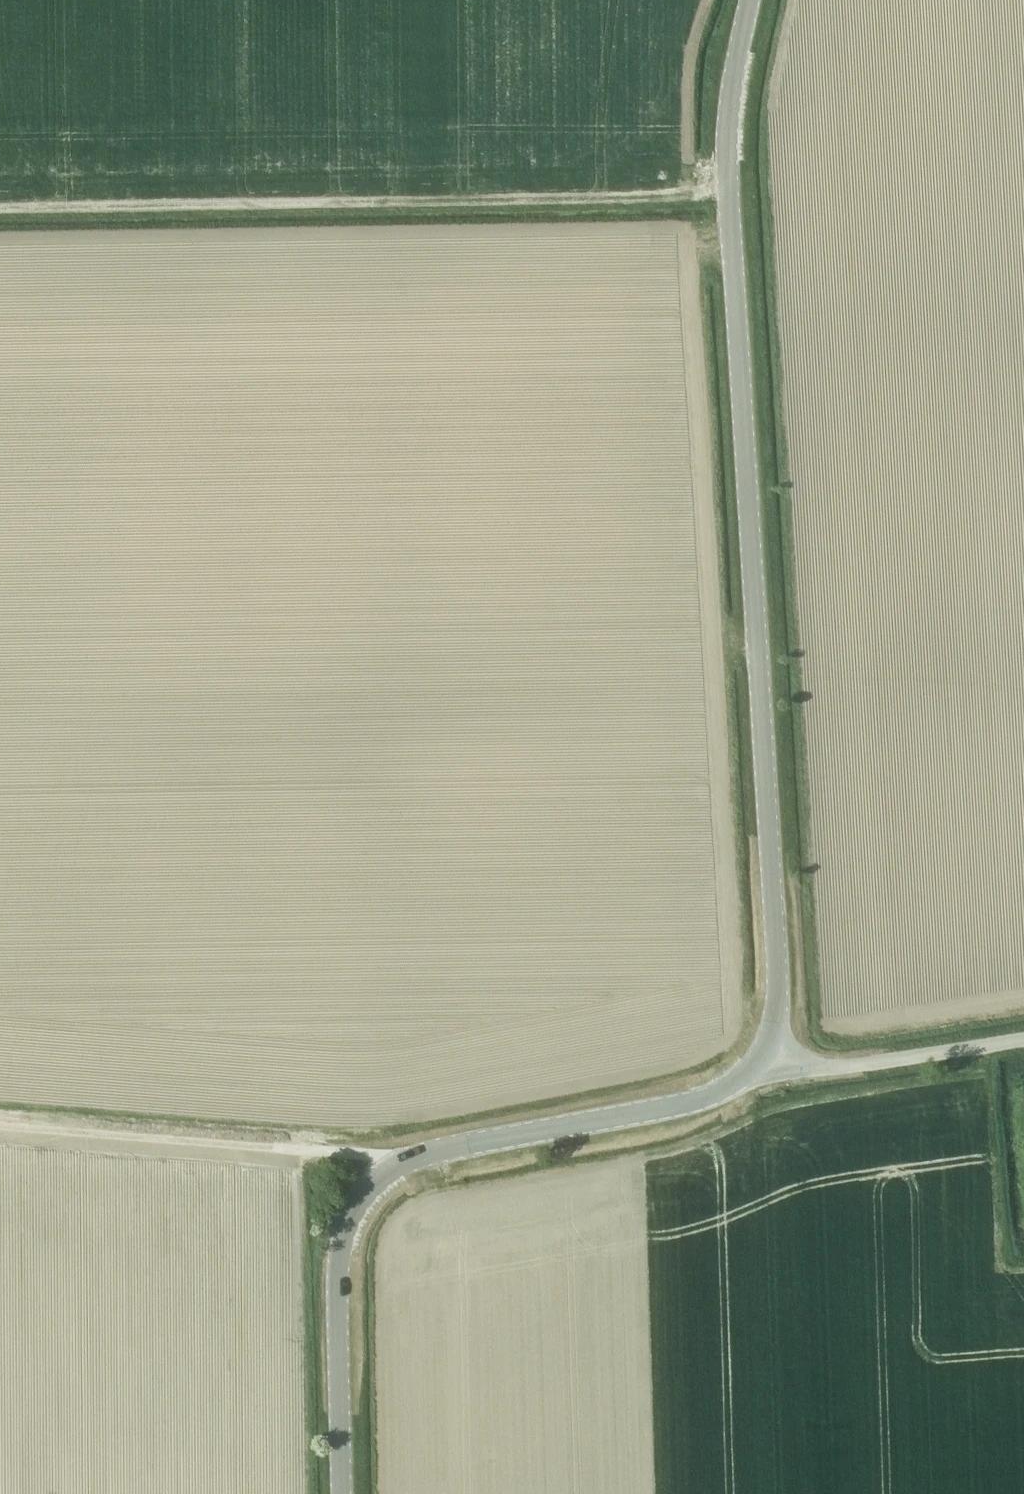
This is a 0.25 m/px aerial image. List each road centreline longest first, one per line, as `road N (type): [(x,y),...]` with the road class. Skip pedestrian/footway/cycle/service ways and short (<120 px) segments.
road 1 (tertiary): [(771,1057),(777,994),(729,166),(751,0)]
road 2 (tertiary): [(346,1493),(339,1296),(361,1208),(386,1179),(431,1153),(715,1094),(771,1057)]
road 3 (unclassified): [(771,1057),(866,1063),(1023,1041)]

